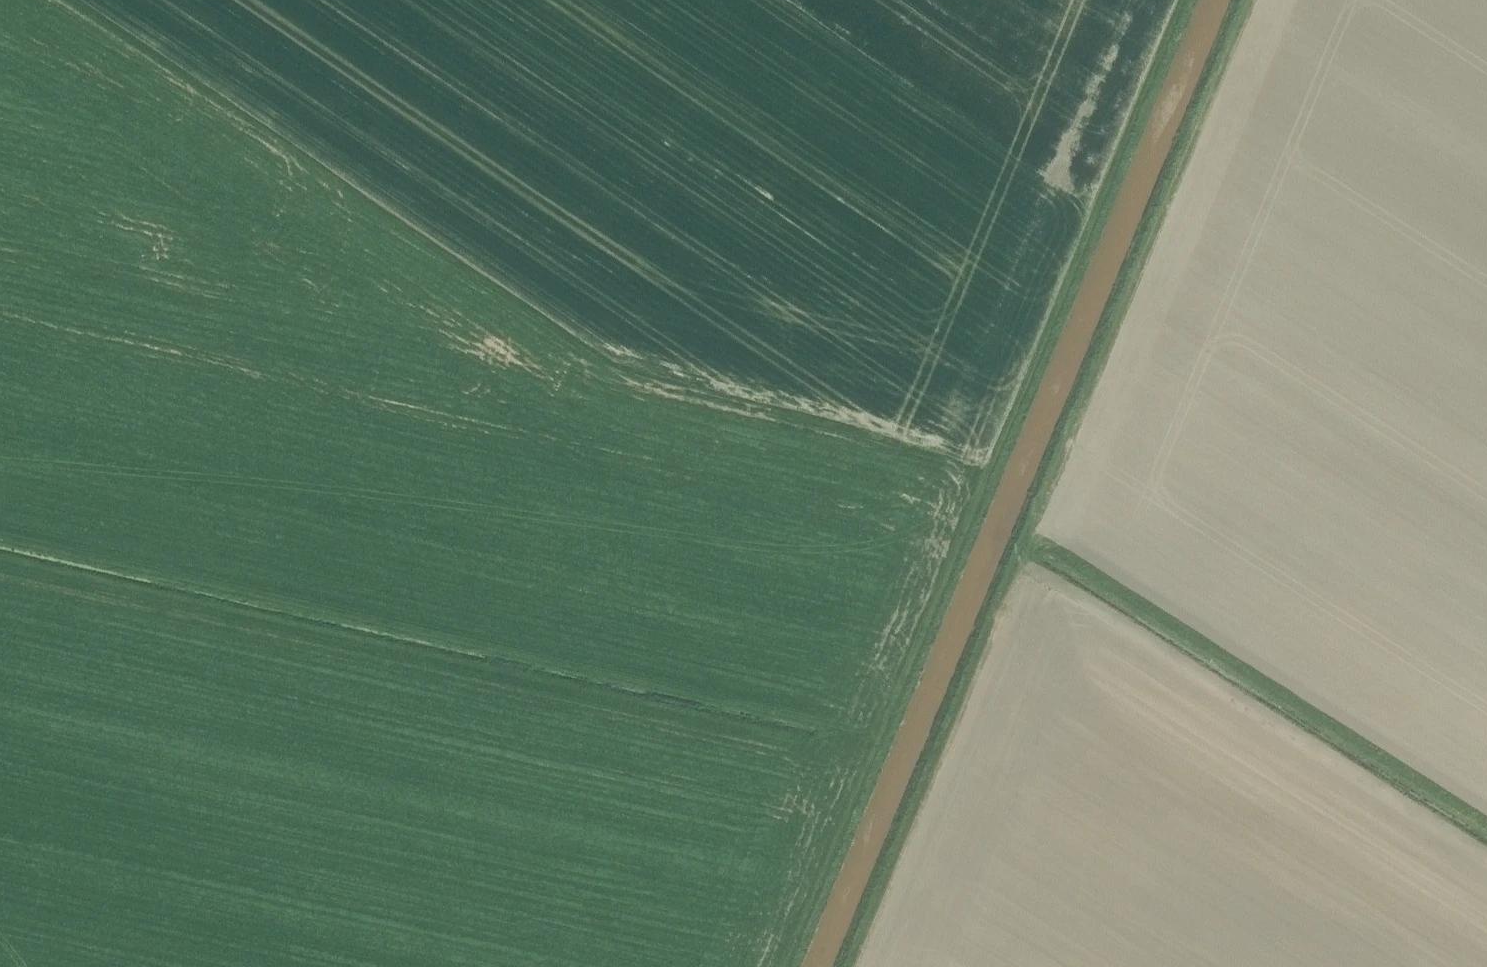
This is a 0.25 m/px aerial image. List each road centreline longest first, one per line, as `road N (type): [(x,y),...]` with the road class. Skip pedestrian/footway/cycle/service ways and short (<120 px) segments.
road 1 (track): [(854,966),(1251,0)]

